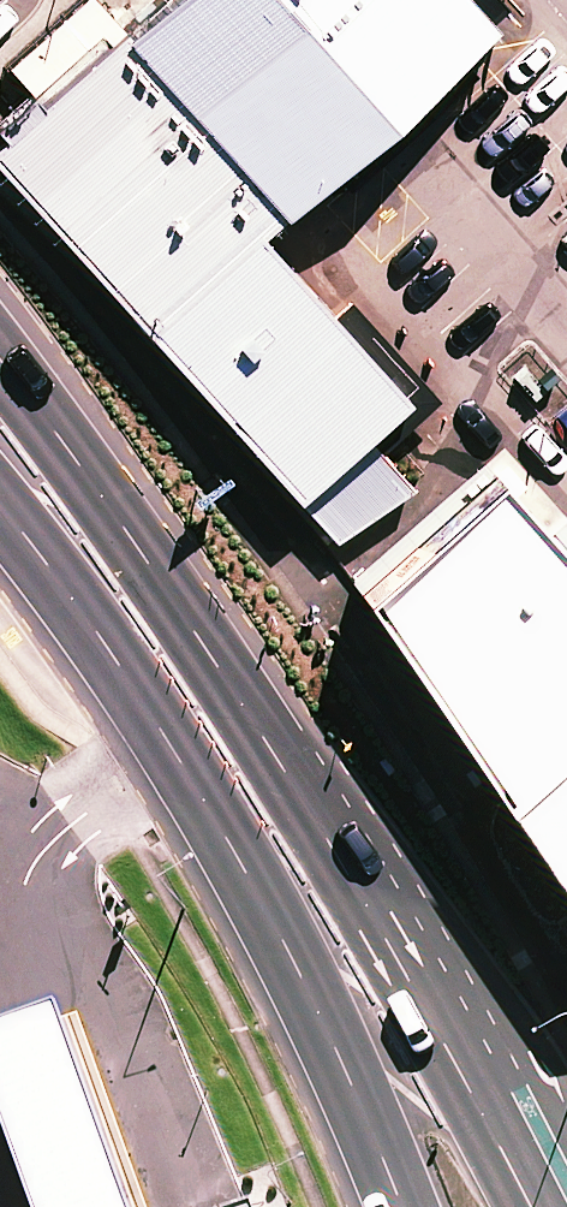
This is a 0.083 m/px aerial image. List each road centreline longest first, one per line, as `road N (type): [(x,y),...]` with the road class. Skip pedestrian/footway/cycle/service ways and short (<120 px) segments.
road 1 (secondary): [(402,1206),(283,942),(186,771),(119,663),(0,506)]
road 2 (secondary): [(0,361),(124,528),(412,952)]
road 3 (secondary): [(412,952),(530,1206)]
road 4 (trunk): [(412,952),(543,1092),(566,1138)]

